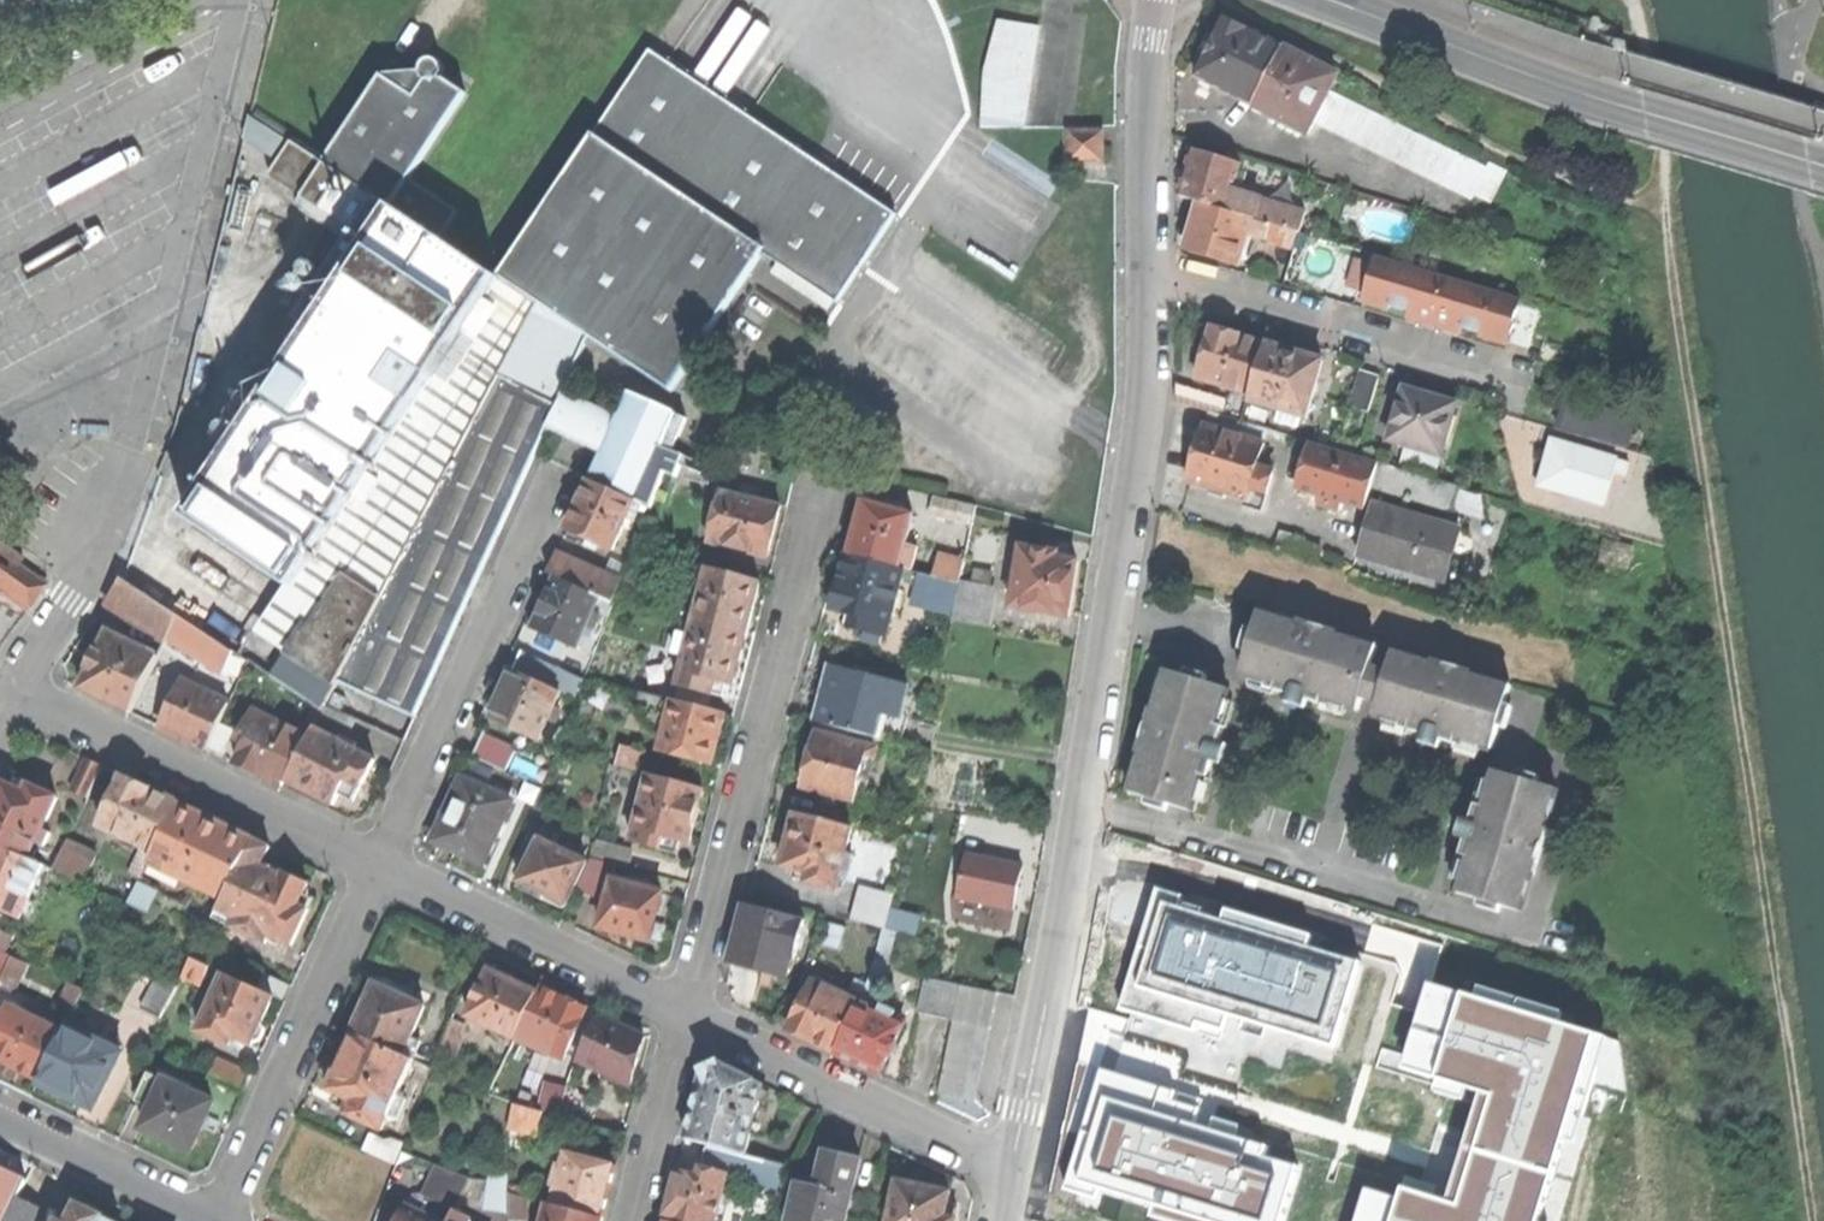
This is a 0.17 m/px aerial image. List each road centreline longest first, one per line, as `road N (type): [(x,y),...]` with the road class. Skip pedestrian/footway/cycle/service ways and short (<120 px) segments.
road 1 (track): [(1821,1220),(1661,120),(1632,0)]
road 2 (residential): [(1013,1177),(1141,425),(1143,266)]
road 3 (residential): [(688,1015),(829,470)]
road 4 (residential): [(380,866),(555,475)]
road 5 (residential): [(11,688),(380,866)]
road 6 (residential): [(219,1220),(380,866)]
road 7 (residential): [(1143,266),(1501,369)]
road 8 (residential): [(688,1015),(1013,1177)]
road 9 (residential): [(380,866),(688,1015)]
road 10 (tertiary): [(1340,0),(1606,98)]
road 11 (residential): [(1143,266),(1156,0)]
road 12 (residential): [(0,1117),(219,1220)]
road 13 (secondary): [(1606,98),(1823,165)]
road 14 (residential): [(633,1220),(688,1015)]
road 15 (residential): [(98,509),(71,597),(11,688)]

